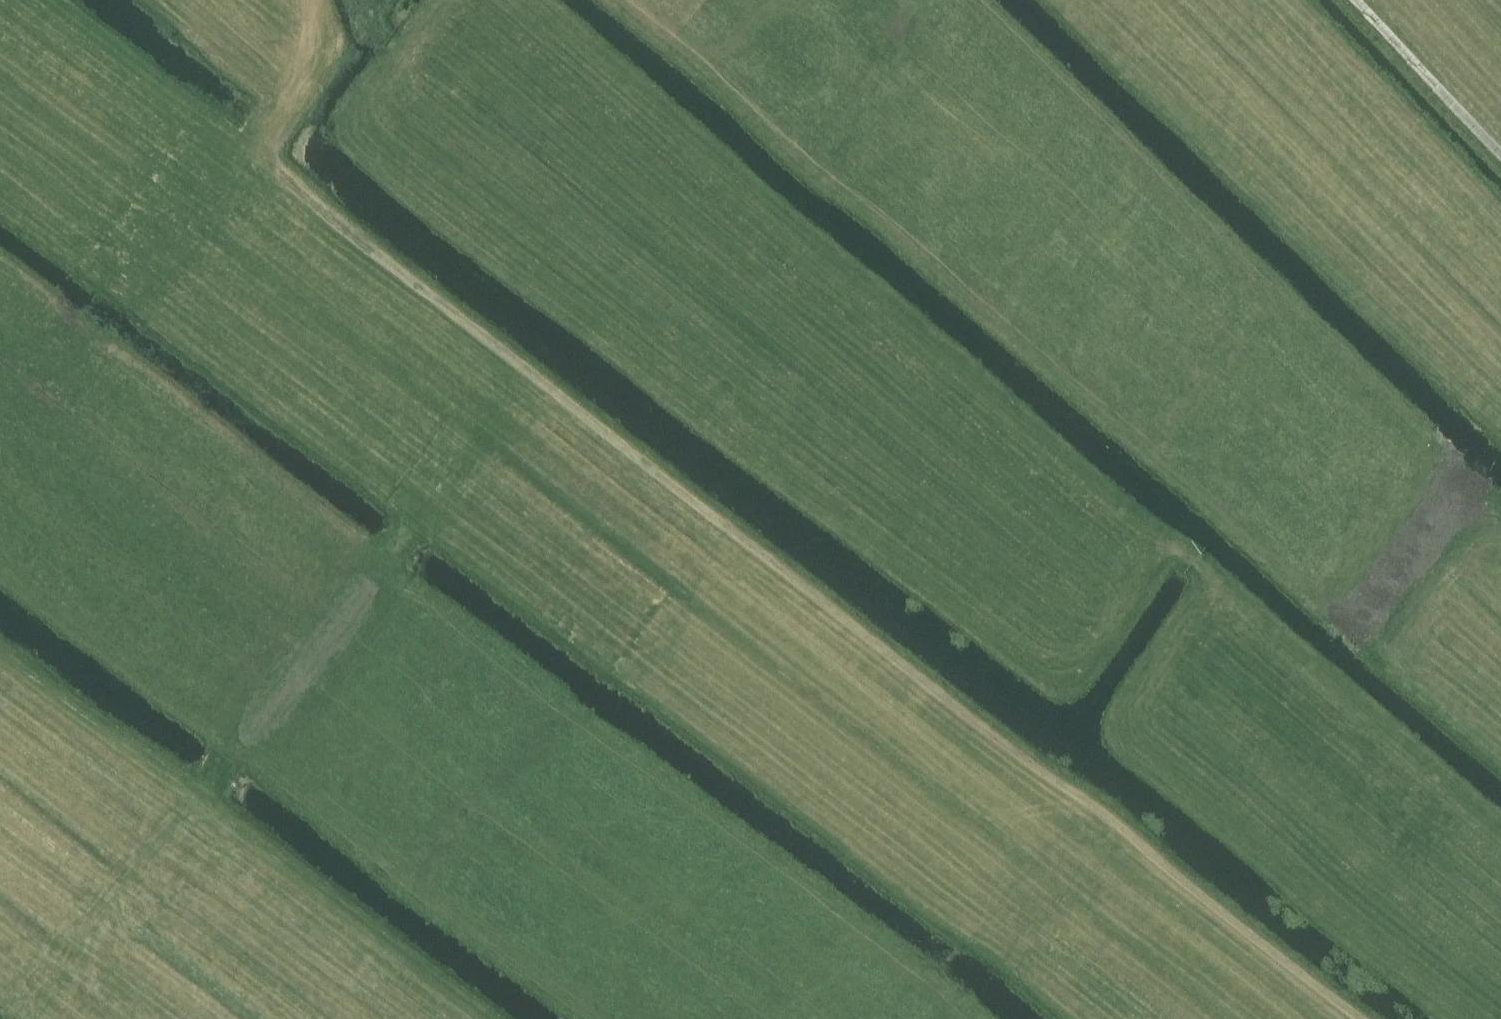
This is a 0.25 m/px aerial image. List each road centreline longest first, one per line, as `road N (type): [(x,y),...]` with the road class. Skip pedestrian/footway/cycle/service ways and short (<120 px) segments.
road 1 (track): [(1500,157),(1351,0)]

